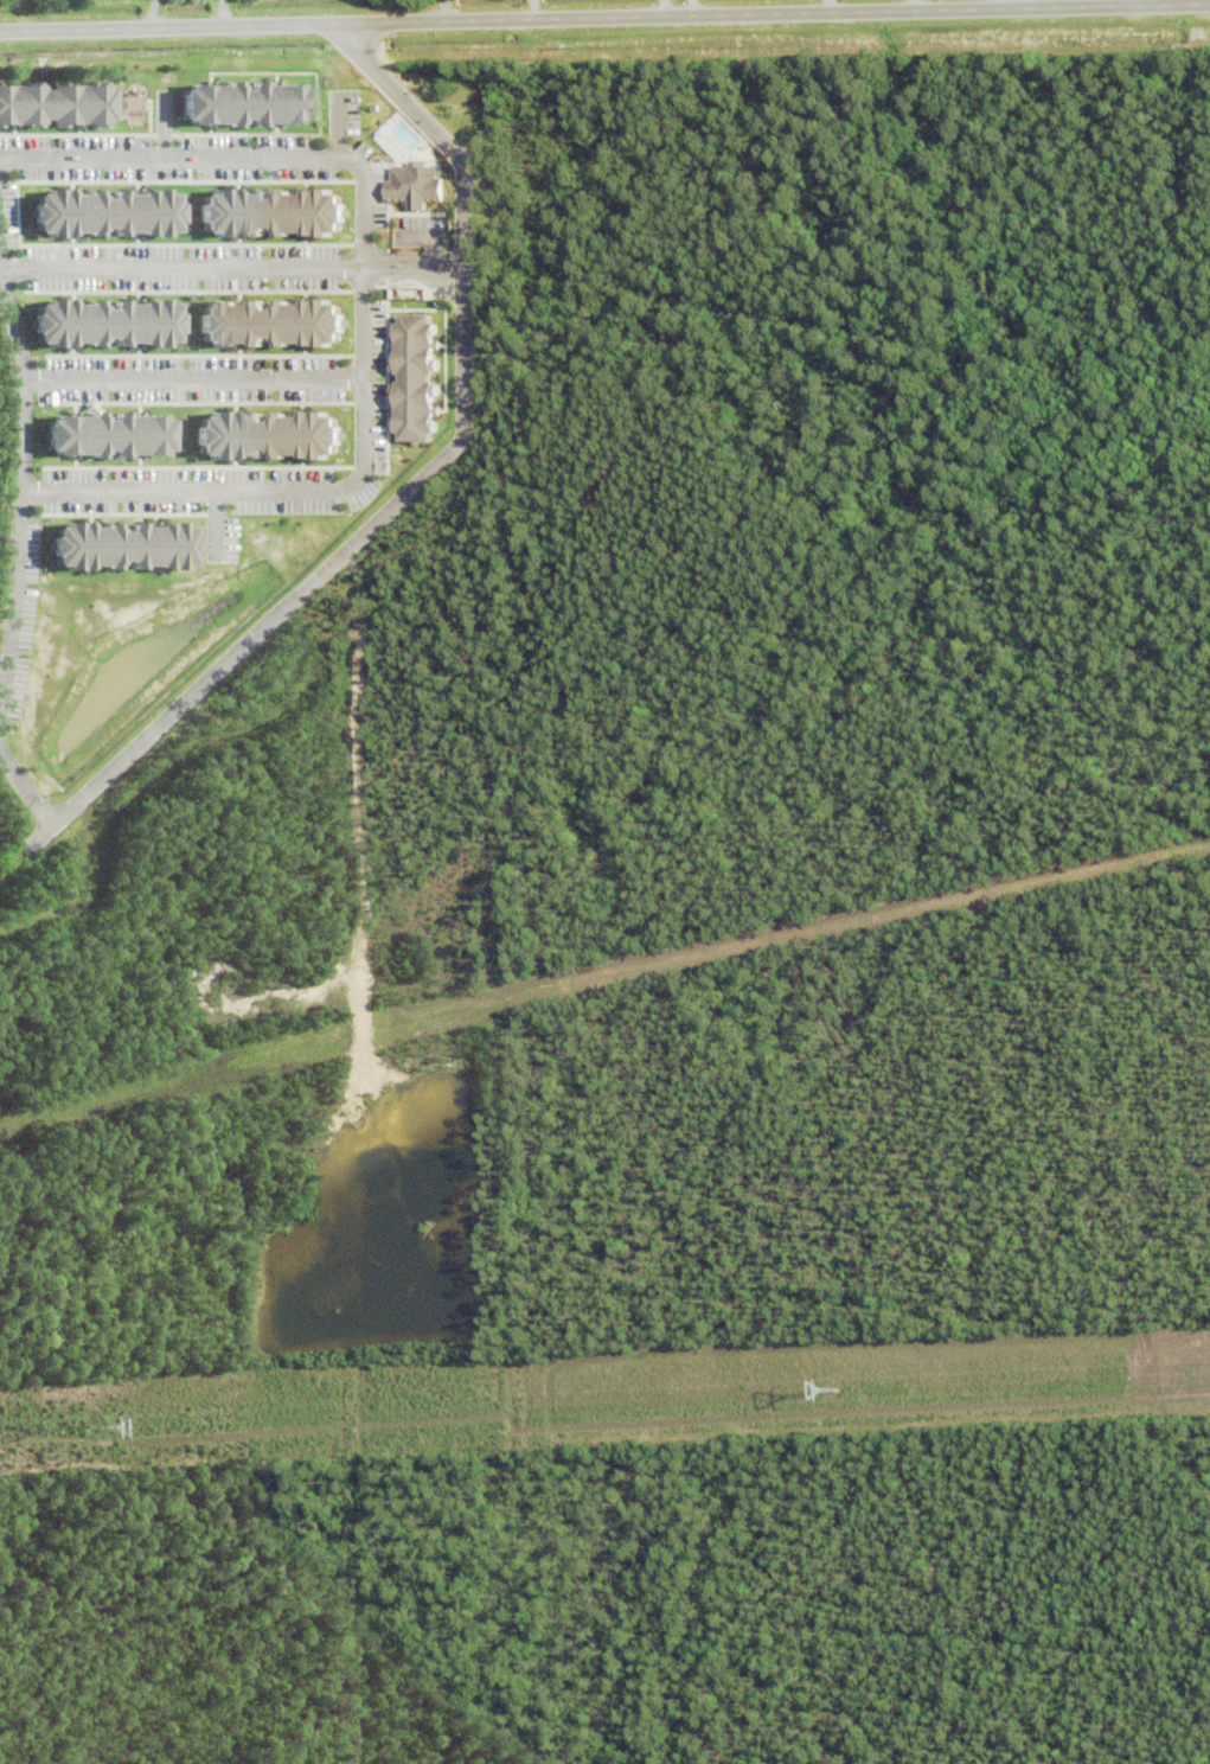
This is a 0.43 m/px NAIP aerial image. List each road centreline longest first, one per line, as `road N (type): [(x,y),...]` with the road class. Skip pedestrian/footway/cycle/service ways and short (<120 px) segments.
road 1 (secondary): [(1209,5),(0,30)]
road 2 (residential): [(31,852),(462,443),(463,166),(369,65),(354,23)]

